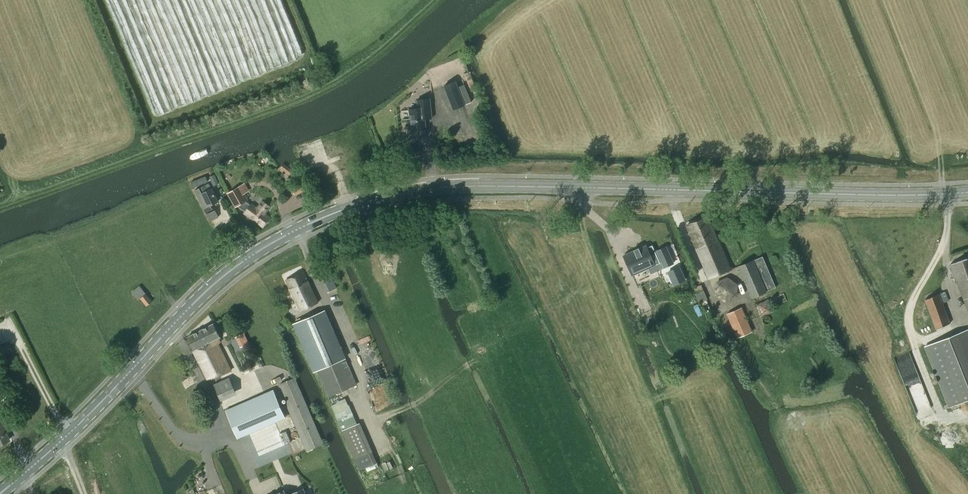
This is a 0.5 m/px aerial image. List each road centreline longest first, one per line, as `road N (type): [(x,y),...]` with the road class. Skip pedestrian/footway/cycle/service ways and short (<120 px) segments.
road 1 (primary): [(0,493),(211,286),(274,241),(351,207),(475,187),(967,193)]
road 2 (track): [(431,493),(419,470),(397,463),(290,221)]

